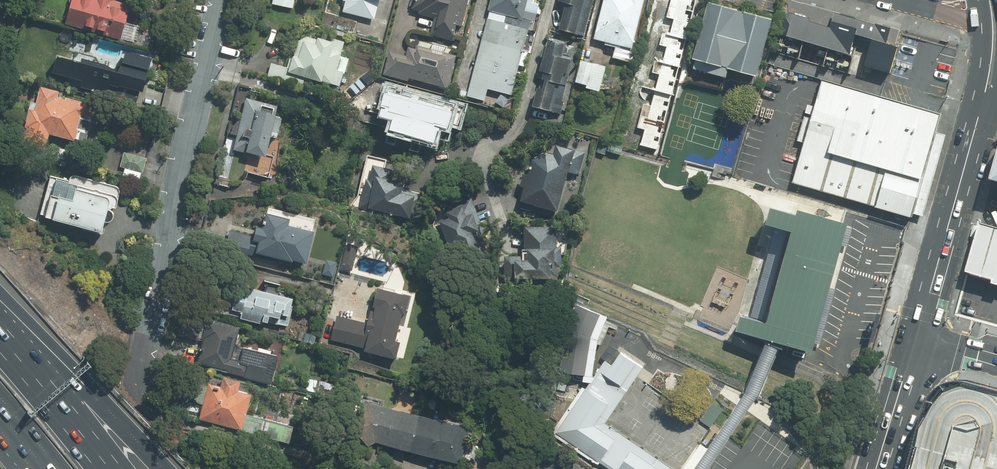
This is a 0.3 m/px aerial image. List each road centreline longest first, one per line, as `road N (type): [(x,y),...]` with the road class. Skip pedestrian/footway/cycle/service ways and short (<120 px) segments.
road 1 (residential): [(224,0),(132,373)]
road 2 (primary): [(982,105),(919,336)]
road 3 (motorway): [(0,329),(97,399),(162,468)]
road 4 (motorway): [(0,352),(97,468)]
road 5 (primary): [(919,336),(880,468)]

